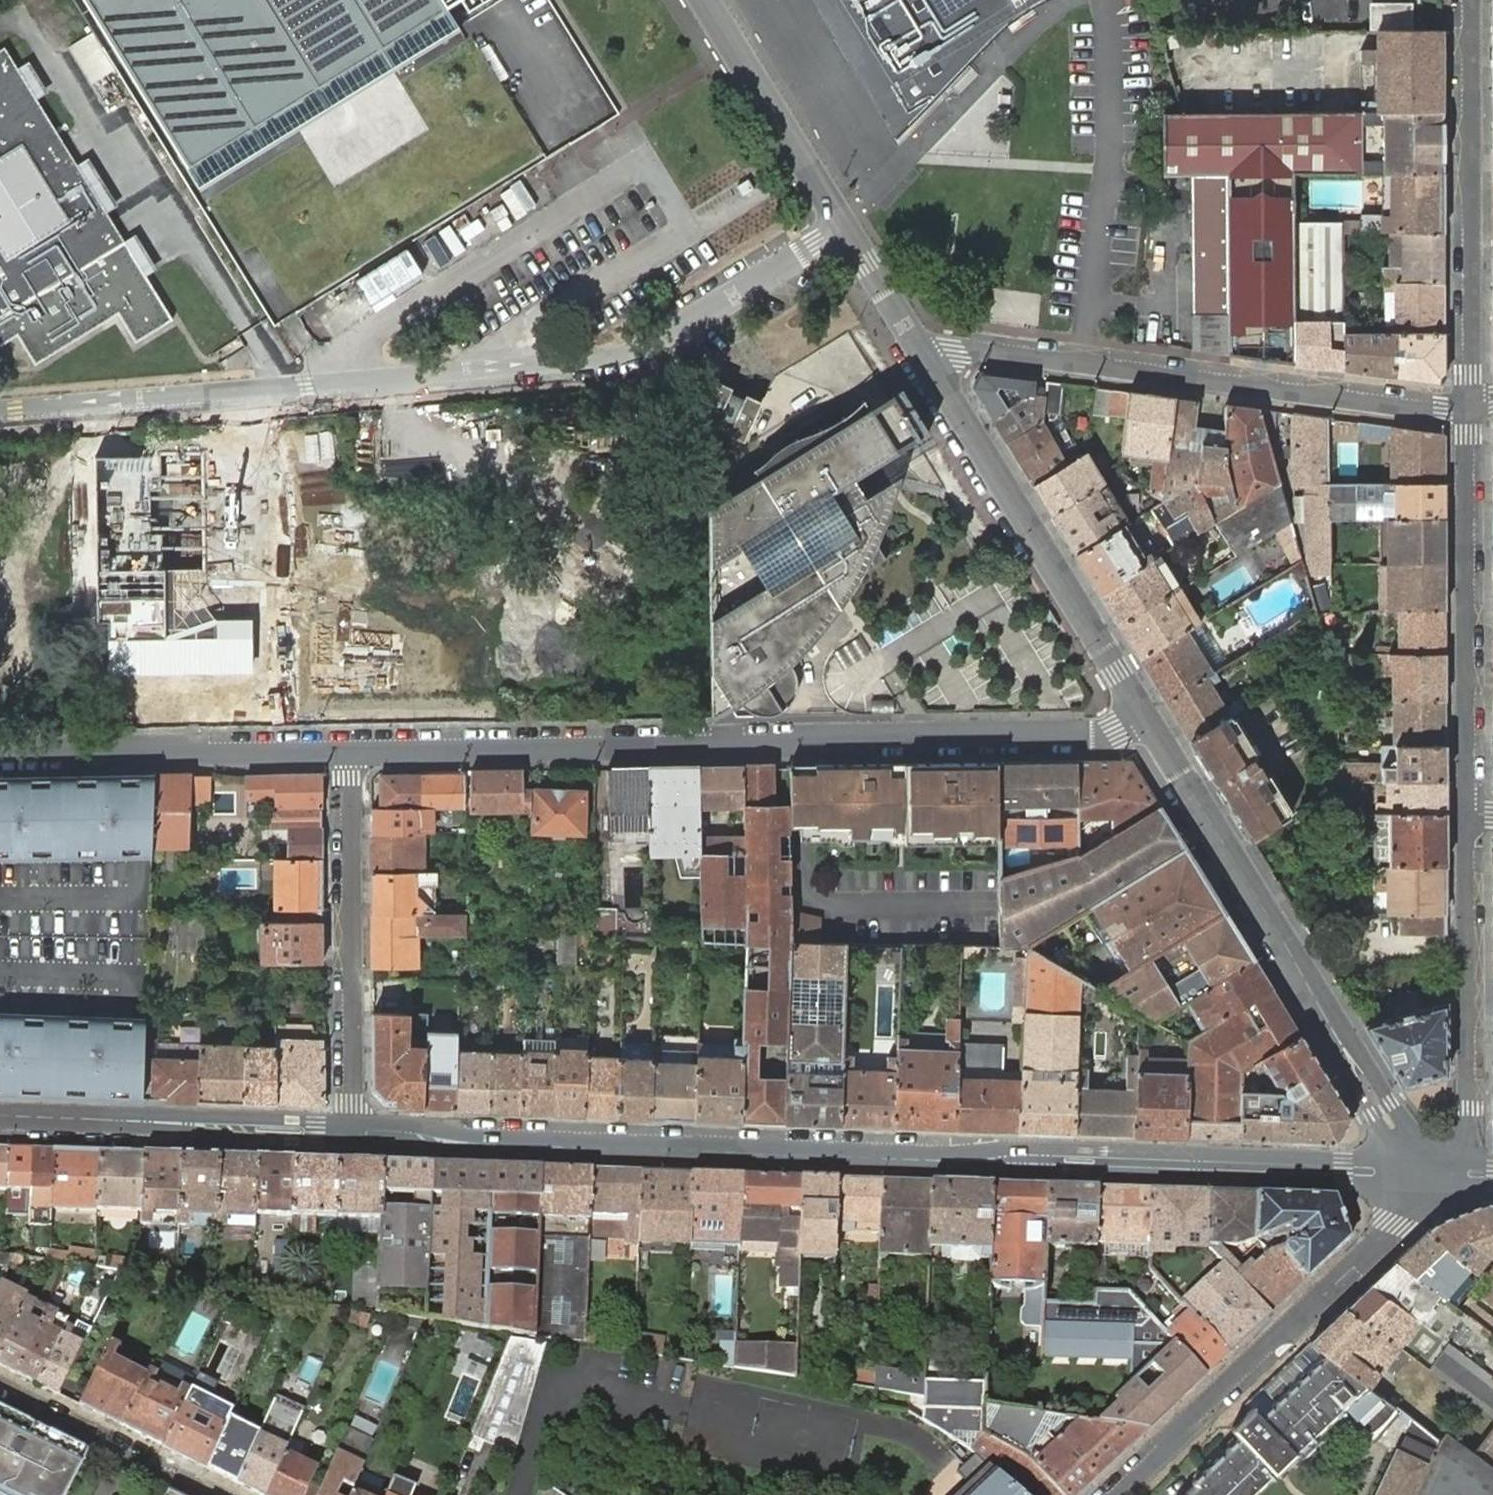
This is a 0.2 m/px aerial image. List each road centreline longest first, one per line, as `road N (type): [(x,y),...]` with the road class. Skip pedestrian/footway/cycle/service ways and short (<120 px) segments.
road 1 (tertiary): [(351,1134),(1450,1175)]
road 2 (residential): [(0,413),(611,364),(841,230)]
road 3 (residential): [(349,751),(1091,738),(1141,720)]
road 4 (tertiary): [(1141,720),(1401,1140),(1450,1175)]
road 5 (residential): [(919,358),(965,350),(1441,409),(1468,405)]
road 6 (tertiary): [(1113,1494),(1450,1175)]
road 7 (tertiary): [(919,358),(1141,720)]
road 8 (residential): [(1468,816),(1468,405)]
road 9 (residential): [(1468,405),(1468,0)]
road 10 (residential): [(351,1134),(349,751)]
road 11 (residential): [(1450,1175),(1465,1147),(1468,1108),(1468,816)]
road 12 (tertiary): [(0,1121),(351,1134)]
road 13 (residential): [(0,754),(349,751)]
road 14 (tertiary): [(699,0),(841,230)]
road 15 (residential): [(0,1388),(215,1494)]
road 16 (tertiary): [(841,230),(919,358)]

